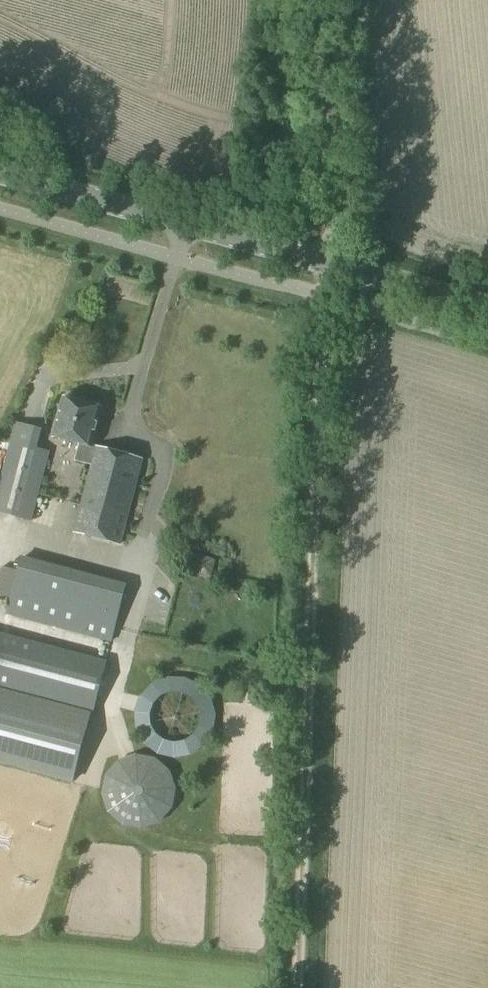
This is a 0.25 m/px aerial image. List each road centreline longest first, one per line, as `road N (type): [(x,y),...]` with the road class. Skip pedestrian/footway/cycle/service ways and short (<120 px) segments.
road 1 (track): [(304,987),(329,353),(325,299)]
road 2 (secondary): [(487,312),(0,177)]

